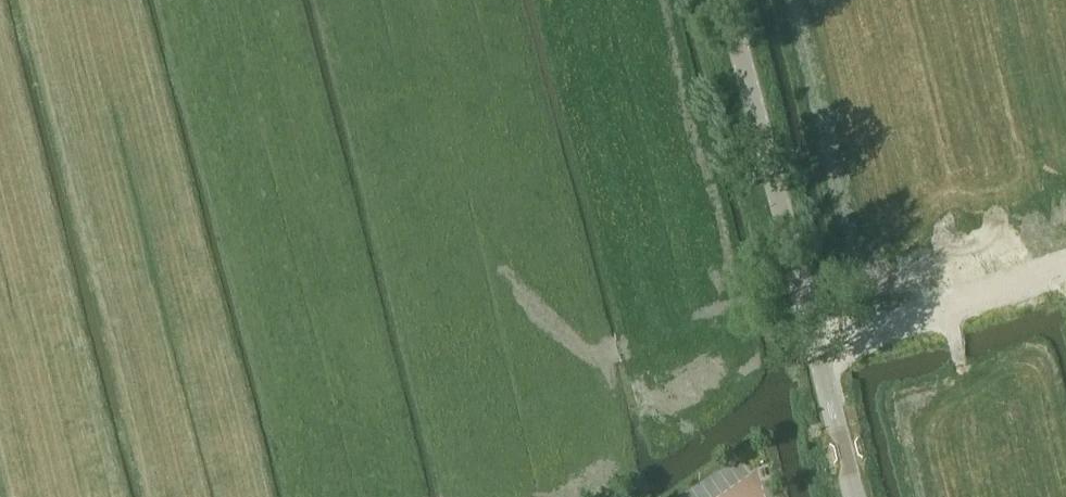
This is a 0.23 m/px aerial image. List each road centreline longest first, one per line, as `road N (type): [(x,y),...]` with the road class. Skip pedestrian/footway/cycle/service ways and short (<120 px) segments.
road 1 (unclassified): [(852,496),(727,0)]

